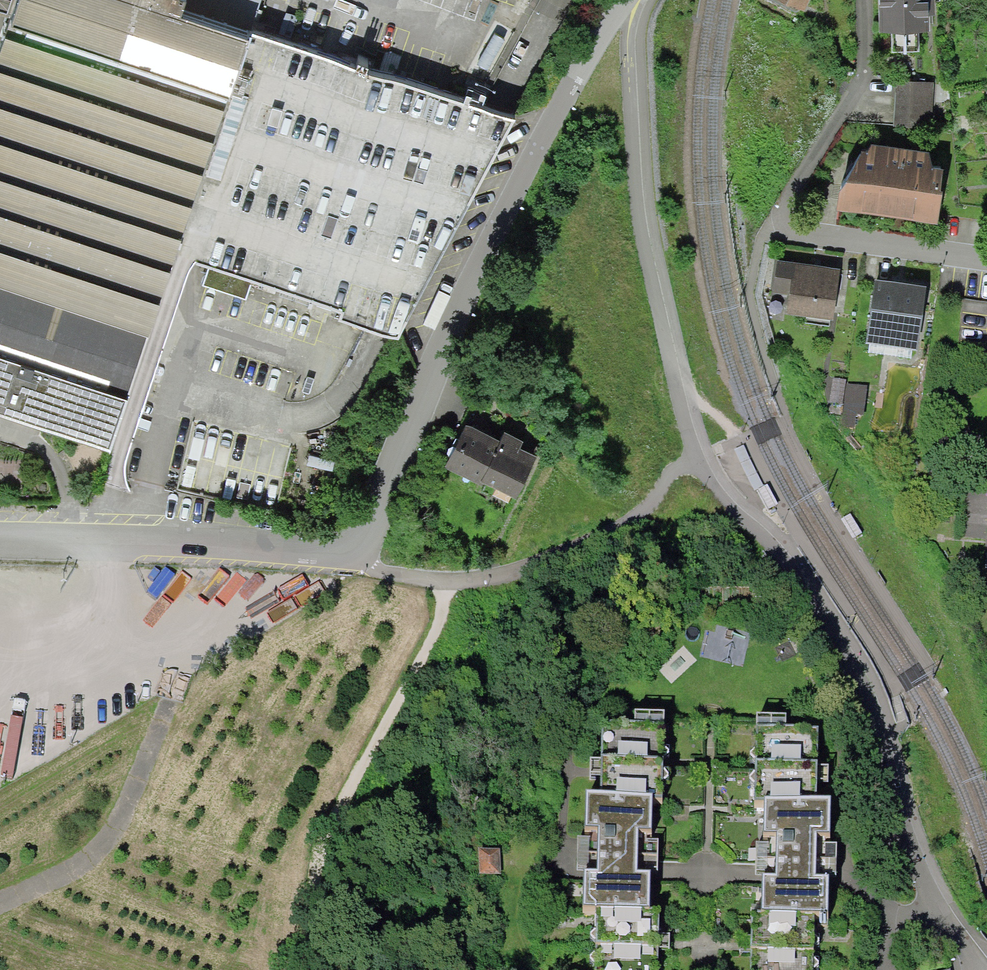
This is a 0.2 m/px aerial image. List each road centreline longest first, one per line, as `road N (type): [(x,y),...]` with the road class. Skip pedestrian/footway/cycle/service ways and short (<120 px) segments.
road 1 (residential): [(350,552),(401,460),(574,79),(627,0)]
road 2 (track): [(101,540),(112,593),(167,626),(170,698),(112,835),(0,897)]
road 3 (residential): [(857,0),(849,86),(785,217),(986,254)]
road 4 (residential): [(702,459),(673,470),(645,513),(508,569),(455,578),(350,552)]
road 5 (unclassified): [(0,537),(350,552)]

